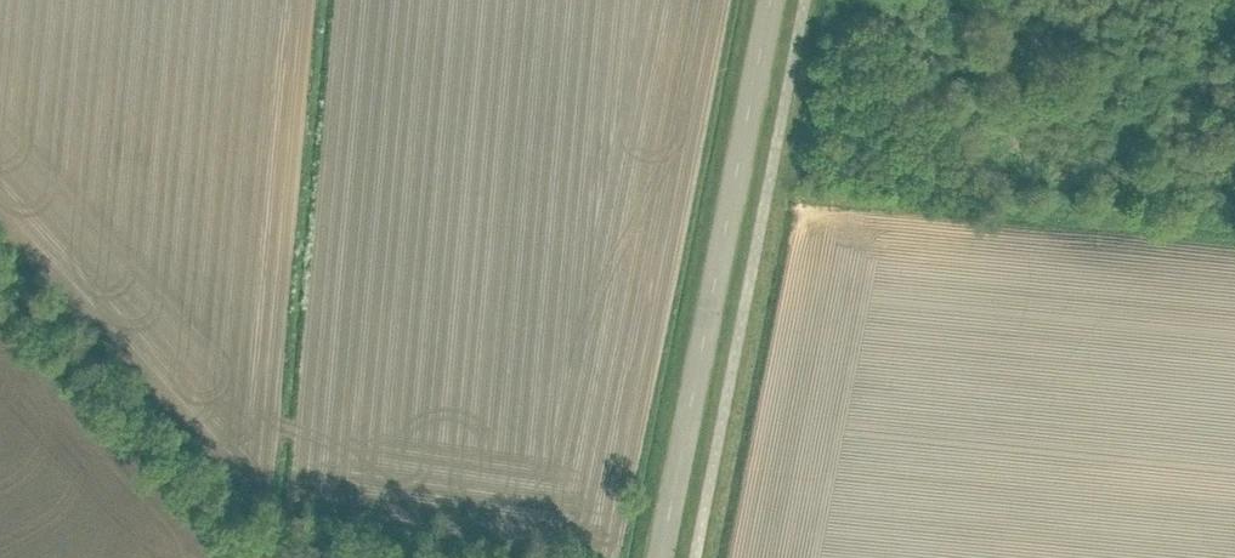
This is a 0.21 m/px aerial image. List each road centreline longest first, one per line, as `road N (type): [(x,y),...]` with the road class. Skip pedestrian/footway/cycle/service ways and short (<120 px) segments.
road 1 (tertiary): [(659,557),(770,0)]

